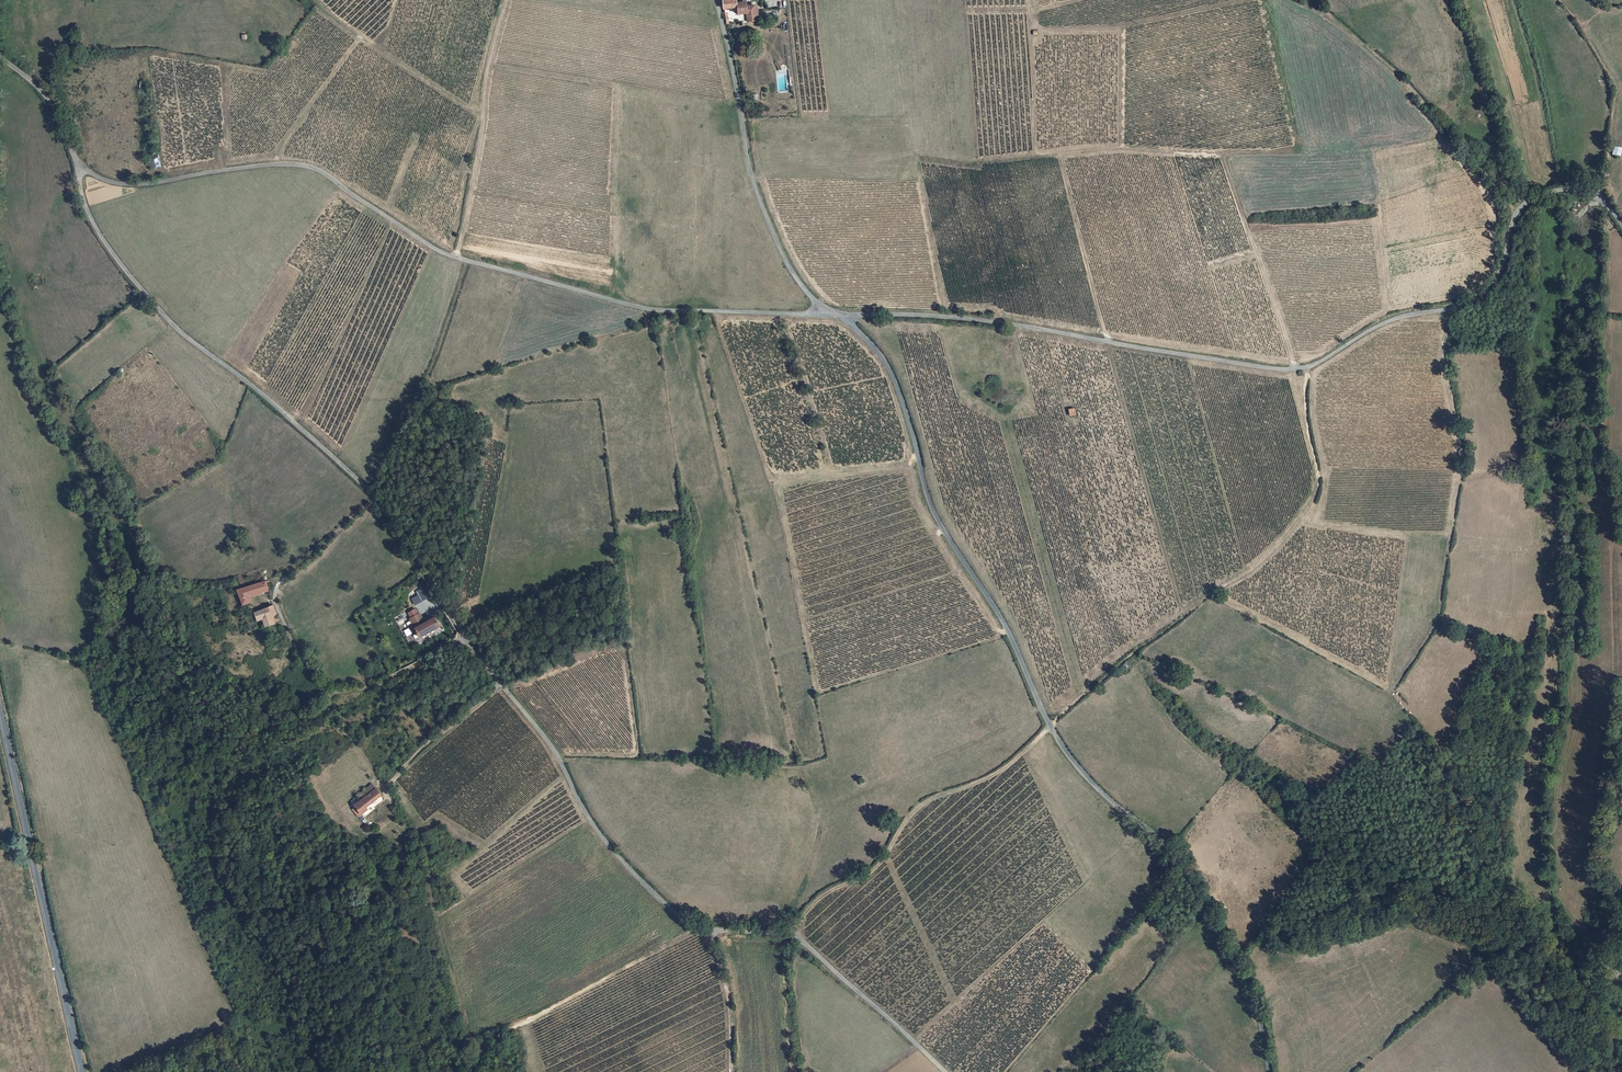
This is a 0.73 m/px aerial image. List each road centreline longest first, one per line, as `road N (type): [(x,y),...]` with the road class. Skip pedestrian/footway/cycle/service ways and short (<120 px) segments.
road 1 (unclassified): [(794,935),(696,927),(605,840),(555,750),(465,638),(376,497),(148,298),(89,214),(78,165)]
road 2 (unclassified): [(828,312),(853,326),(887,364),(927,498),(1003,620),(1071,760),(1177,856),(1258,1007),(1269,1071)]
road 3 (unclassified): [(828,312),(1007,323),(1308,368),(1374,327),(1467,304),(1491,286),(1516,211),(1533,198),(1581,191),(1599,198),(1621,227)]
road 4 (track): [(794,935),(820,897),(884,861),(915,809),(1007,767),(1125,652),(1252,572),(1291,533),(1319,485),(1307,425),(1308,368)]
road 5 (unclassified): [(78,165),(111,182),(142,184),(302,165),(458,257),(641,307),(828,312)]
road 6 (track): [(1031,23),(1038,152),(1220,154),(1295,369)]
road 7 (track): [(465,638),(379,684),(321,687),(274,594),(376,497)]
road 8 (tertiary): [(81,1071),(0,712)]
road 9 (unclassified): [(828,312),(792,272),(757,196),(717,0)]
road 10 (track): [(1516,211),(1402,77),(1306,0)]
road 11 (track): [(506,0),(488,61),(458,257)]
road 12 (track): [(696,927),(487,1040)]
road 13 (unclassified): [(794,935),(944,1071)]
road 14 (track): [(1060,153),(1108,342)]
road 15 (track): [(500,686),(384,789)]
road 16 (track): [(732,1071),(731,1003),(710,929)]
road 17 (unclassified): [(0,58),(47,98),(78,165)]

